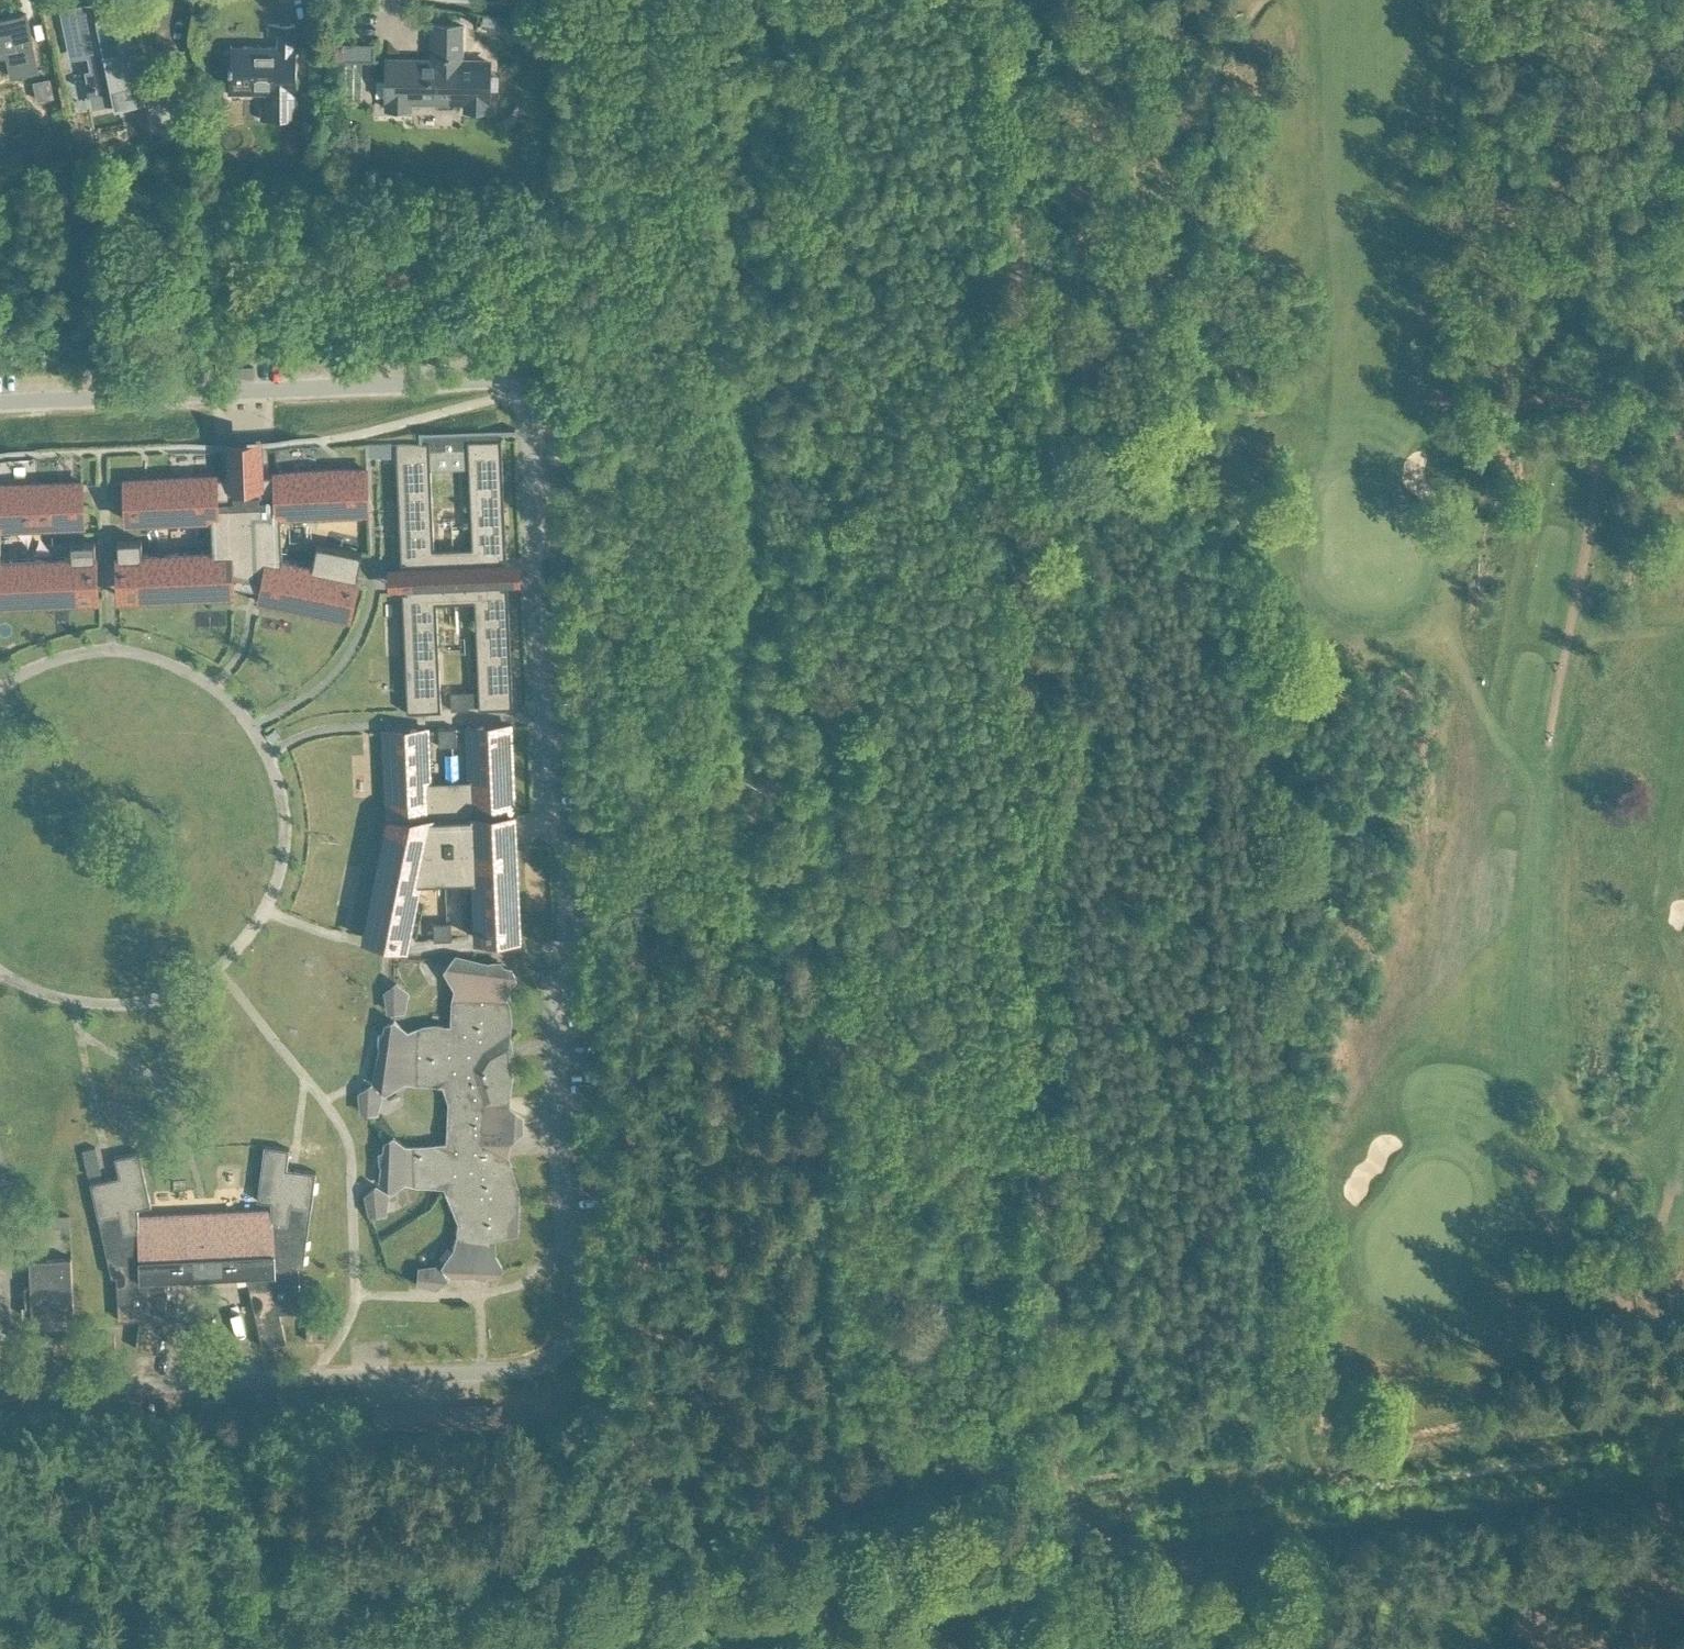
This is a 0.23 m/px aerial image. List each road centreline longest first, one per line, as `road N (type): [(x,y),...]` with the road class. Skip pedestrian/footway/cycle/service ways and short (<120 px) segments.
road 1 (residential): [(0,1391),(534,1369),(571,1335),(582,1287),(581,1268),(562,1237),(550,1001),(568,962),(560,840),(541,813),(524,397),(512,386),(479,379),(0,401)]
road 2 (track): [(1135,1648),(1073,1532),(1067,1505),(1016,450)]
road 3 (track): [(192,1647),(1085,1531),(1293,1495)]
road 4 (track): [(1016,450),(998,0)]
road 5 (track): [(1293,1495),(1683,1443)]

